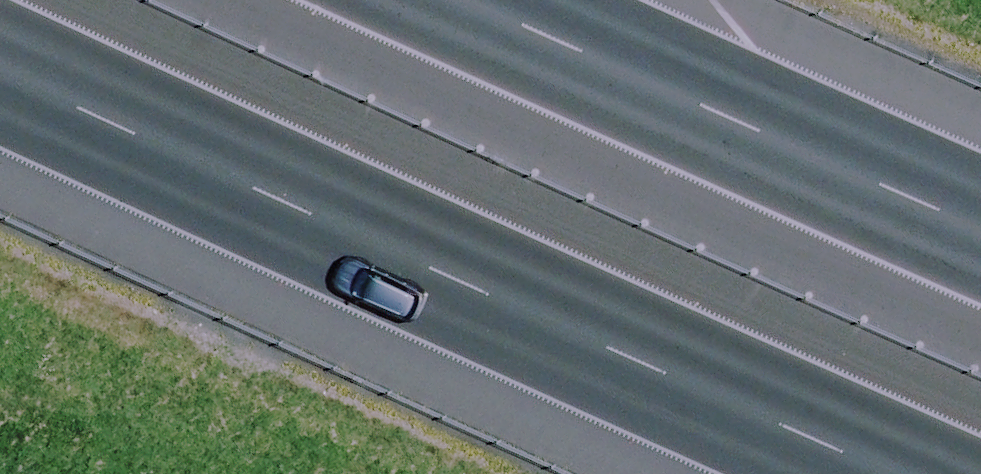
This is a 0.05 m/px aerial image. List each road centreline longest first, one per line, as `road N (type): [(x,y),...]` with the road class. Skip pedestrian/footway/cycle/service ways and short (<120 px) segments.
road 1 (motorway): [(888,473),(0,85)]
road 2 (motorway): [(450,0),(980,229)]

